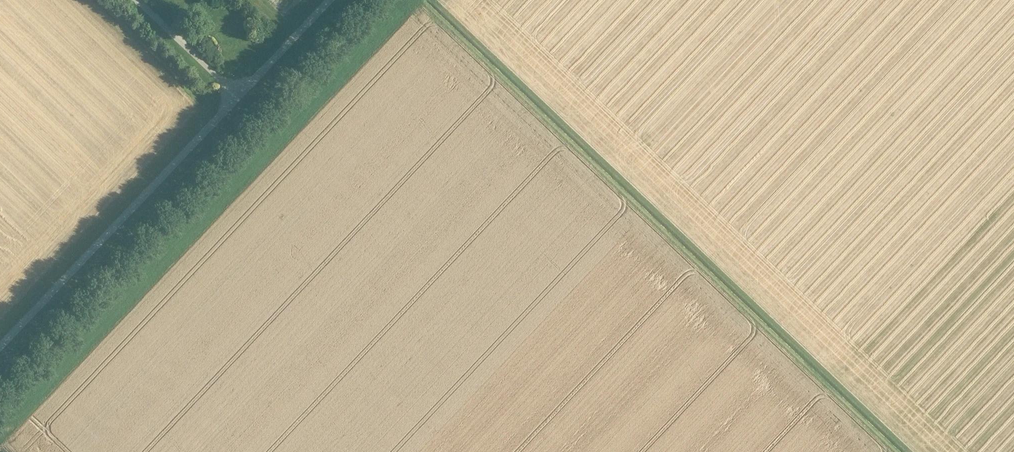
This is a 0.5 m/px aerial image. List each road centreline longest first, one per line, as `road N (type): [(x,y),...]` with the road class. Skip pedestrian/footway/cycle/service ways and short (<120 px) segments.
road 1 (unclassified): [(0,346),(330,0)]

